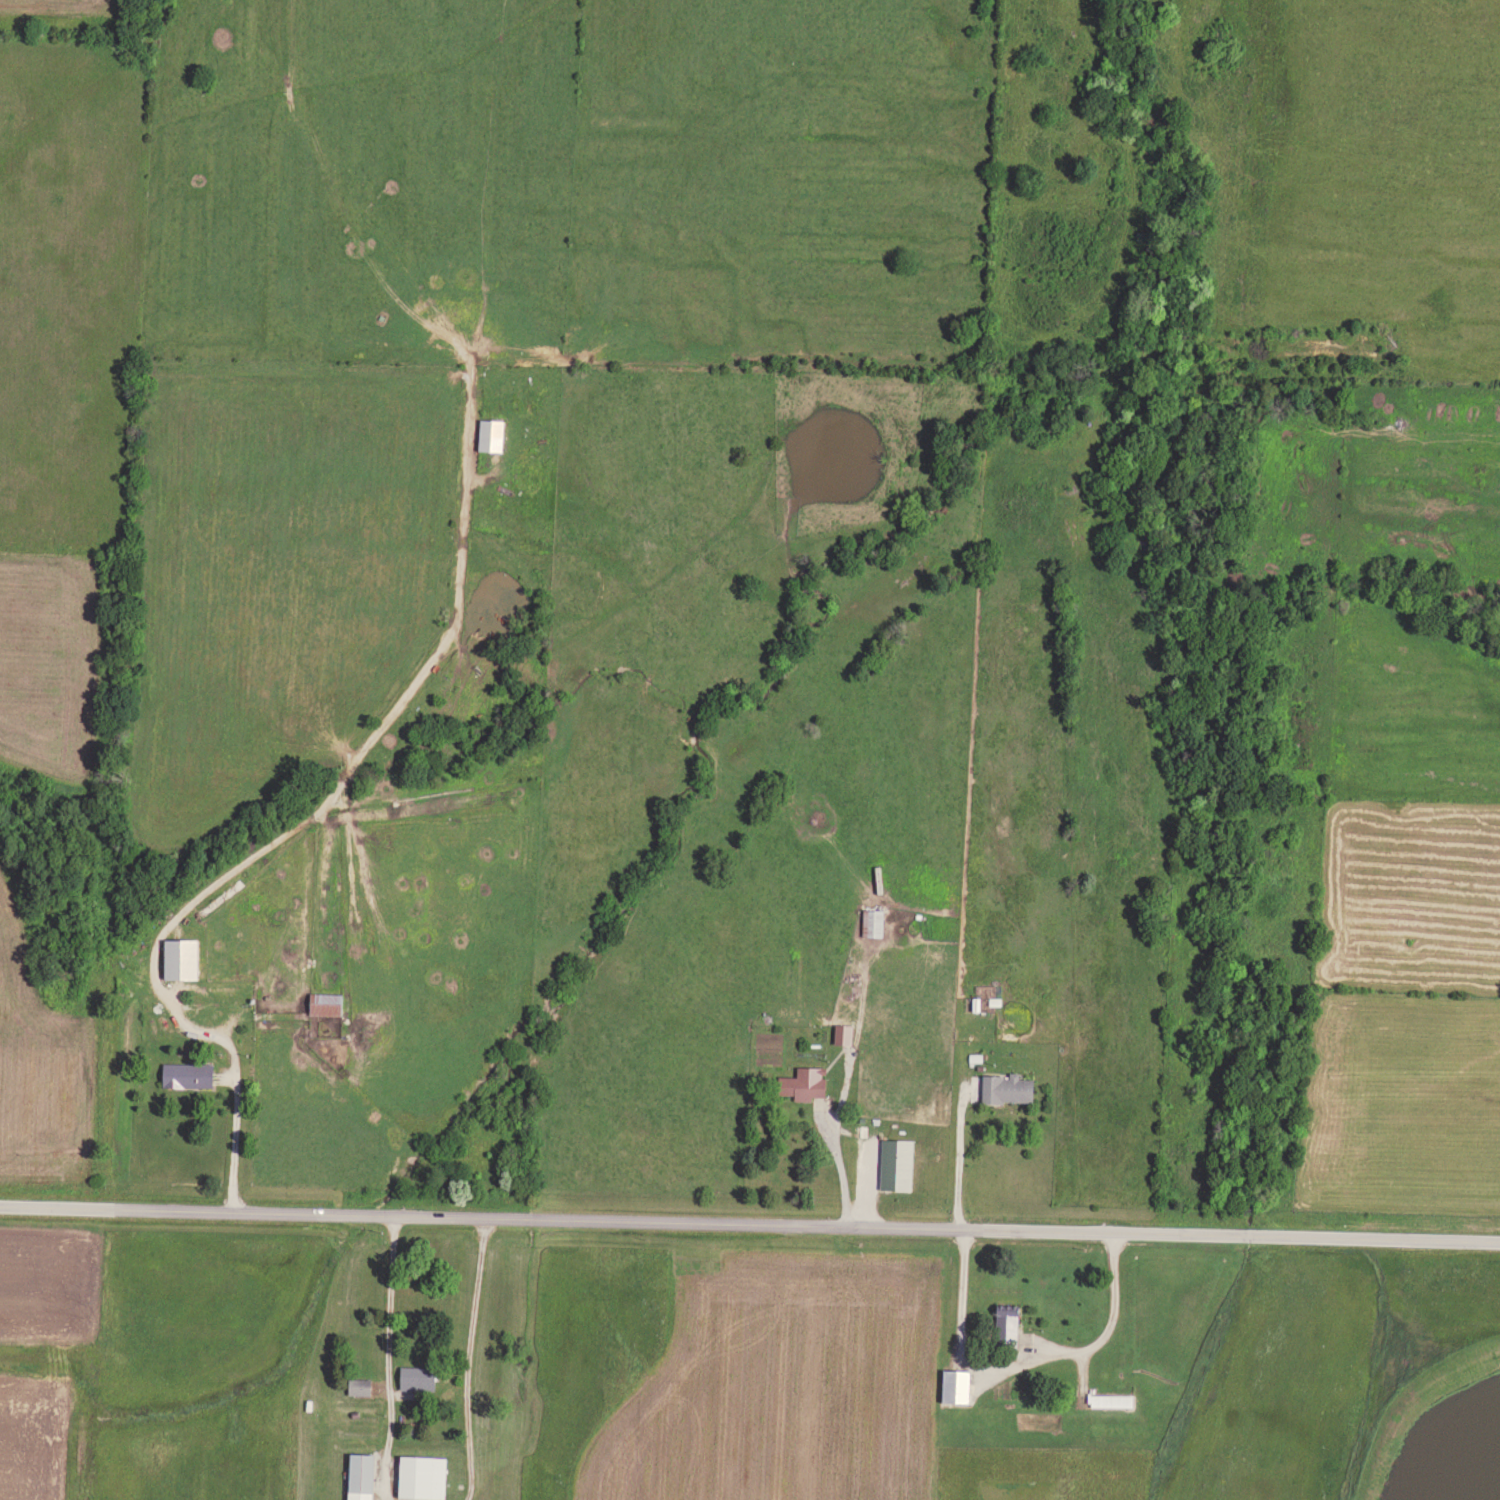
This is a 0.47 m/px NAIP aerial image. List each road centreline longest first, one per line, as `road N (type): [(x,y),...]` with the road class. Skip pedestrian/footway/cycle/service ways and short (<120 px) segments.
road 1 (secondary): [(1499,1241),(0,1203)]

